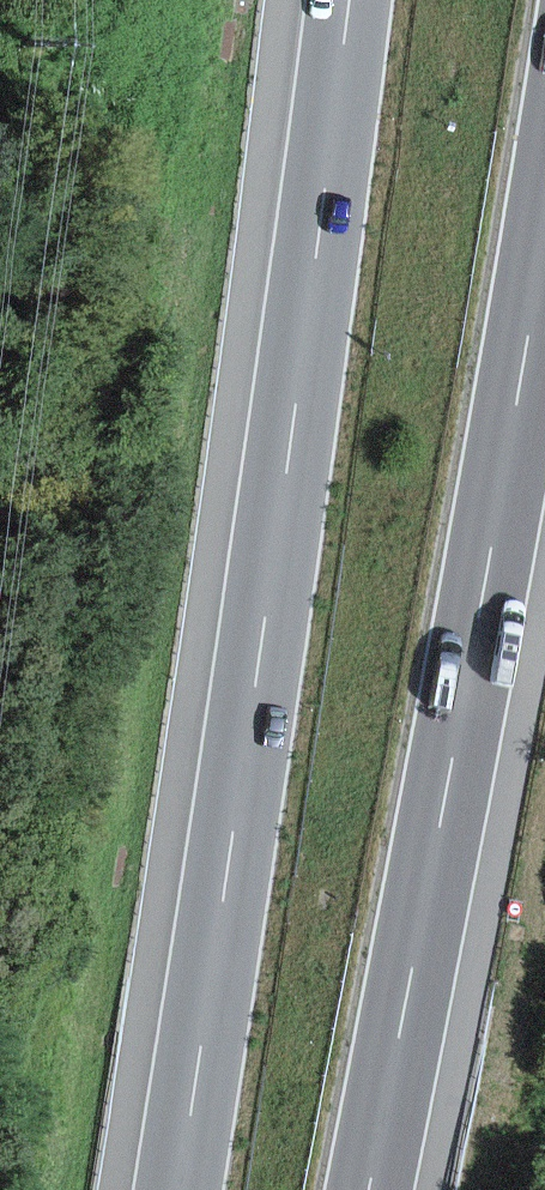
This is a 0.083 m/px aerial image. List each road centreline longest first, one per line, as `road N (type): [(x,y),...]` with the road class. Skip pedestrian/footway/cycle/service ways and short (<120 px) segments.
road 1 (motorway): [(349,0),(181,1189)]
road 2 (motorway): [(372,1189),(544,224)]

